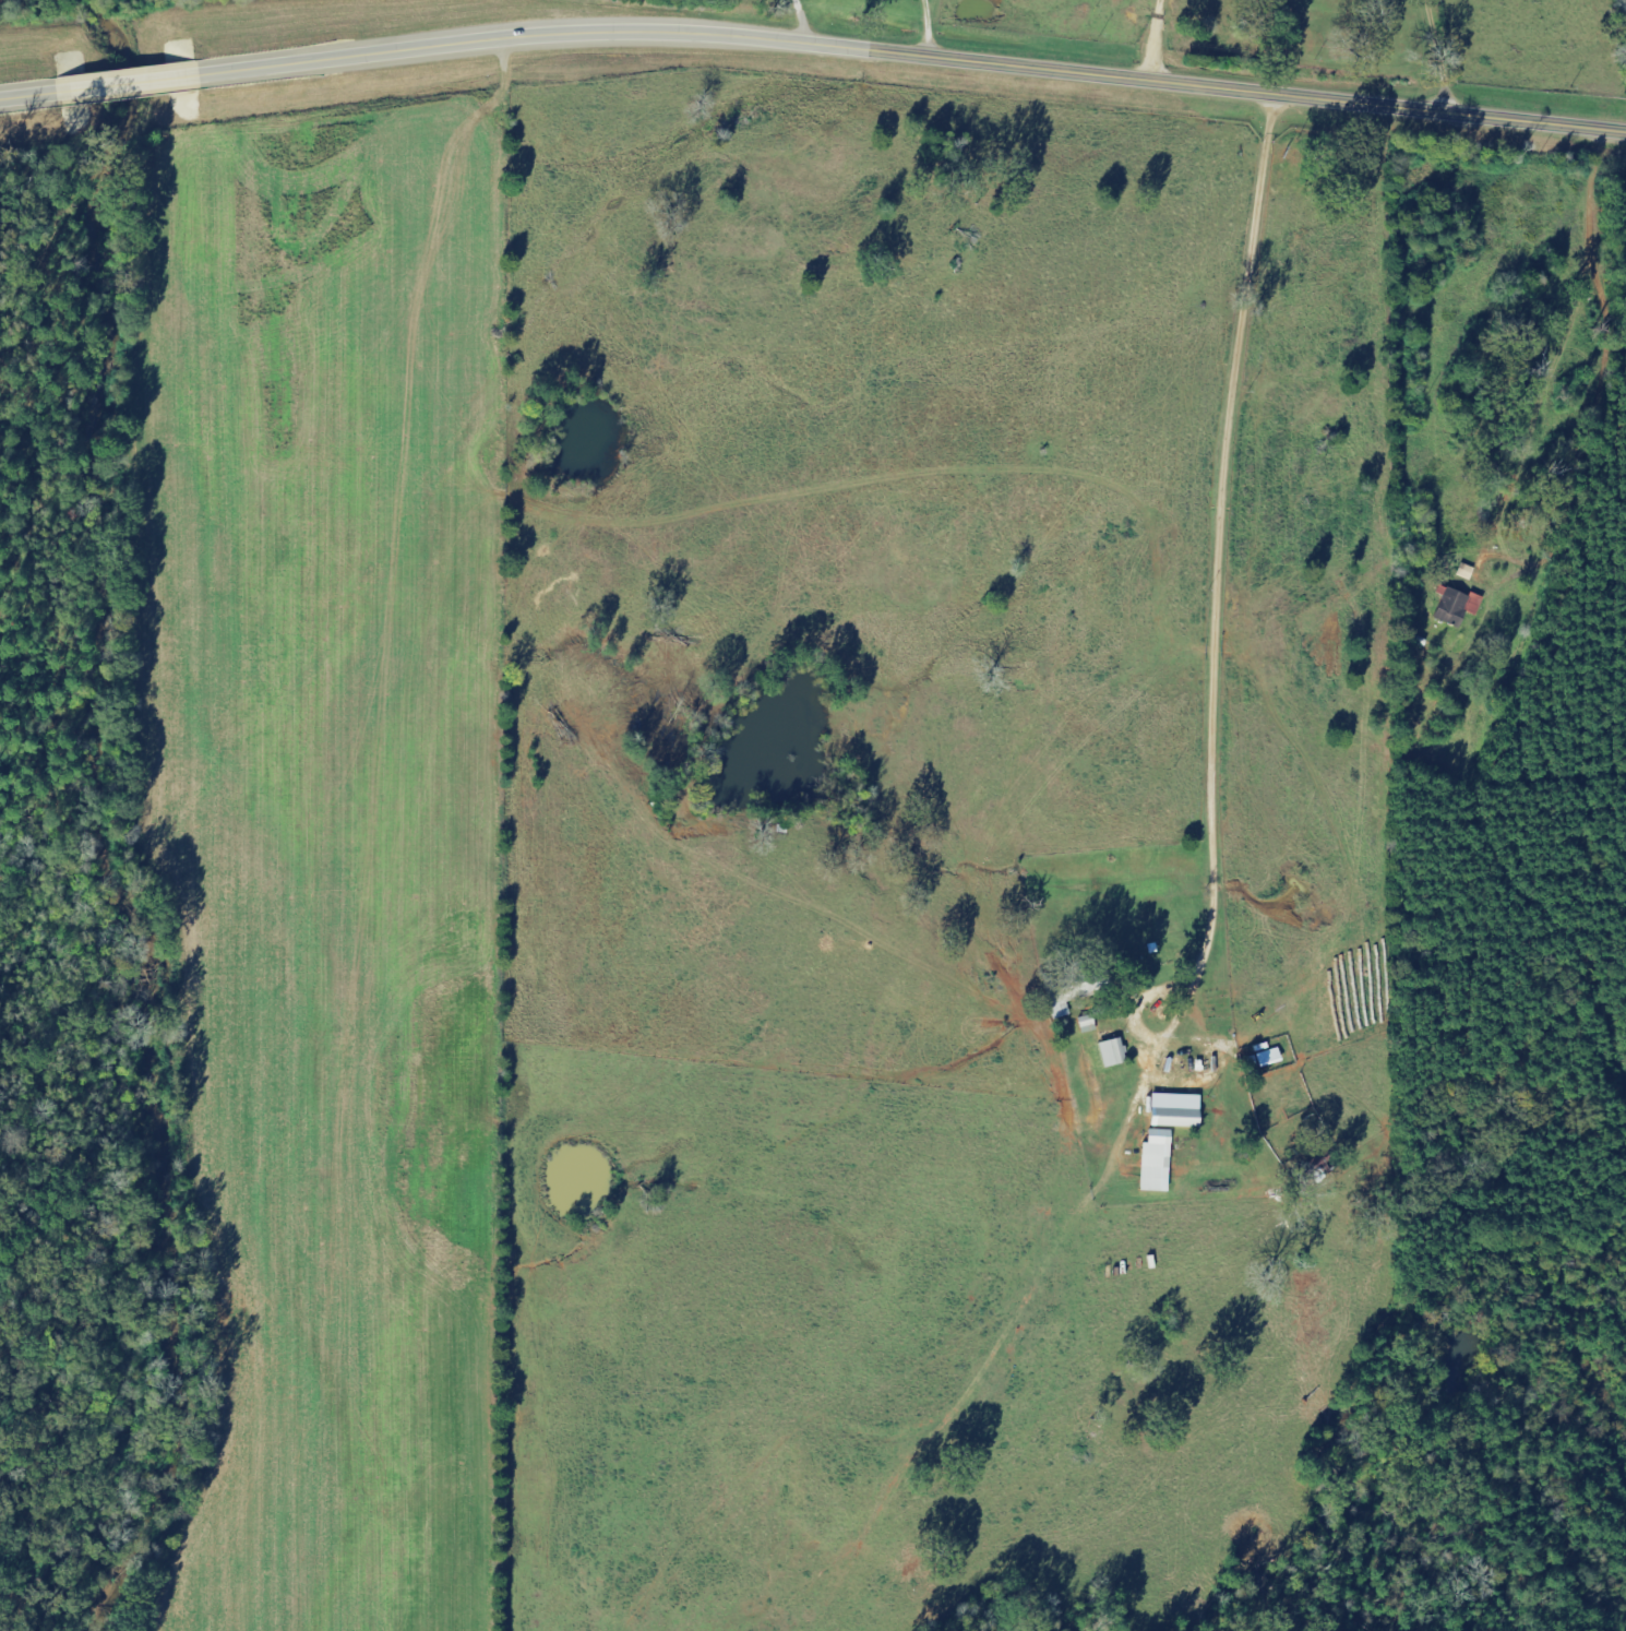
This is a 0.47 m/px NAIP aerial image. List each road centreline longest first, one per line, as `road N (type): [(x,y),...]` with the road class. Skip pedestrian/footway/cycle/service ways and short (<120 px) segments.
road 1 (primary): [(0,55),(440,12),(570,16),(1625,129)]
road 2 (residential): [(1609,645),(1625,410)]

